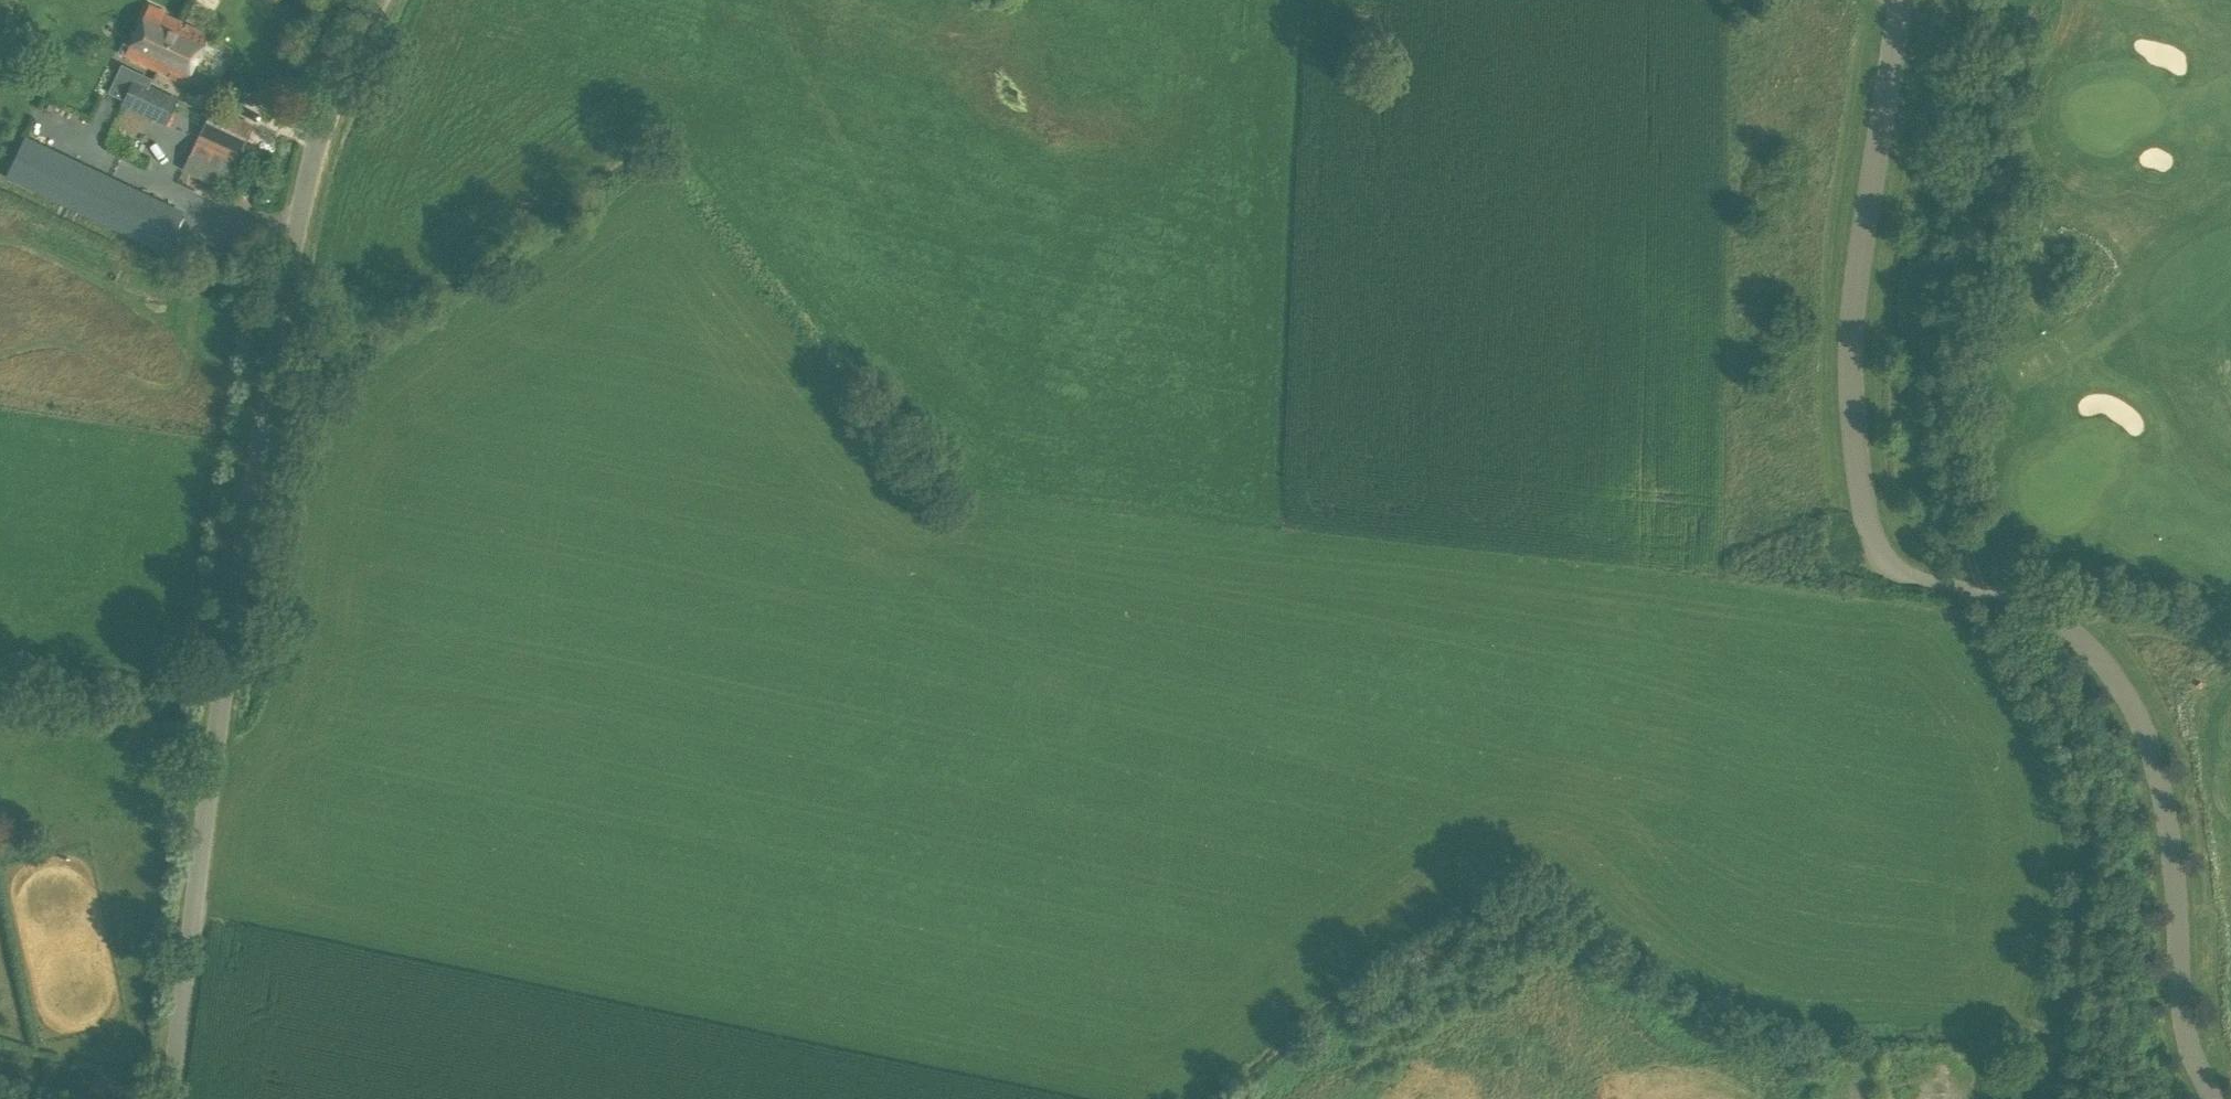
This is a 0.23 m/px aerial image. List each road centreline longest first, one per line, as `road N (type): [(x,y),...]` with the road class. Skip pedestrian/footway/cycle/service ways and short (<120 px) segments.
road 1 (track): [(2043,1098),(2087,801),(2072,747),(1974,565),(1952,378),(1961,247),(2010,0)]
road 2 (tertiary): [(173,1098),(222,695),(300,227),(326,126),(375,0)]

